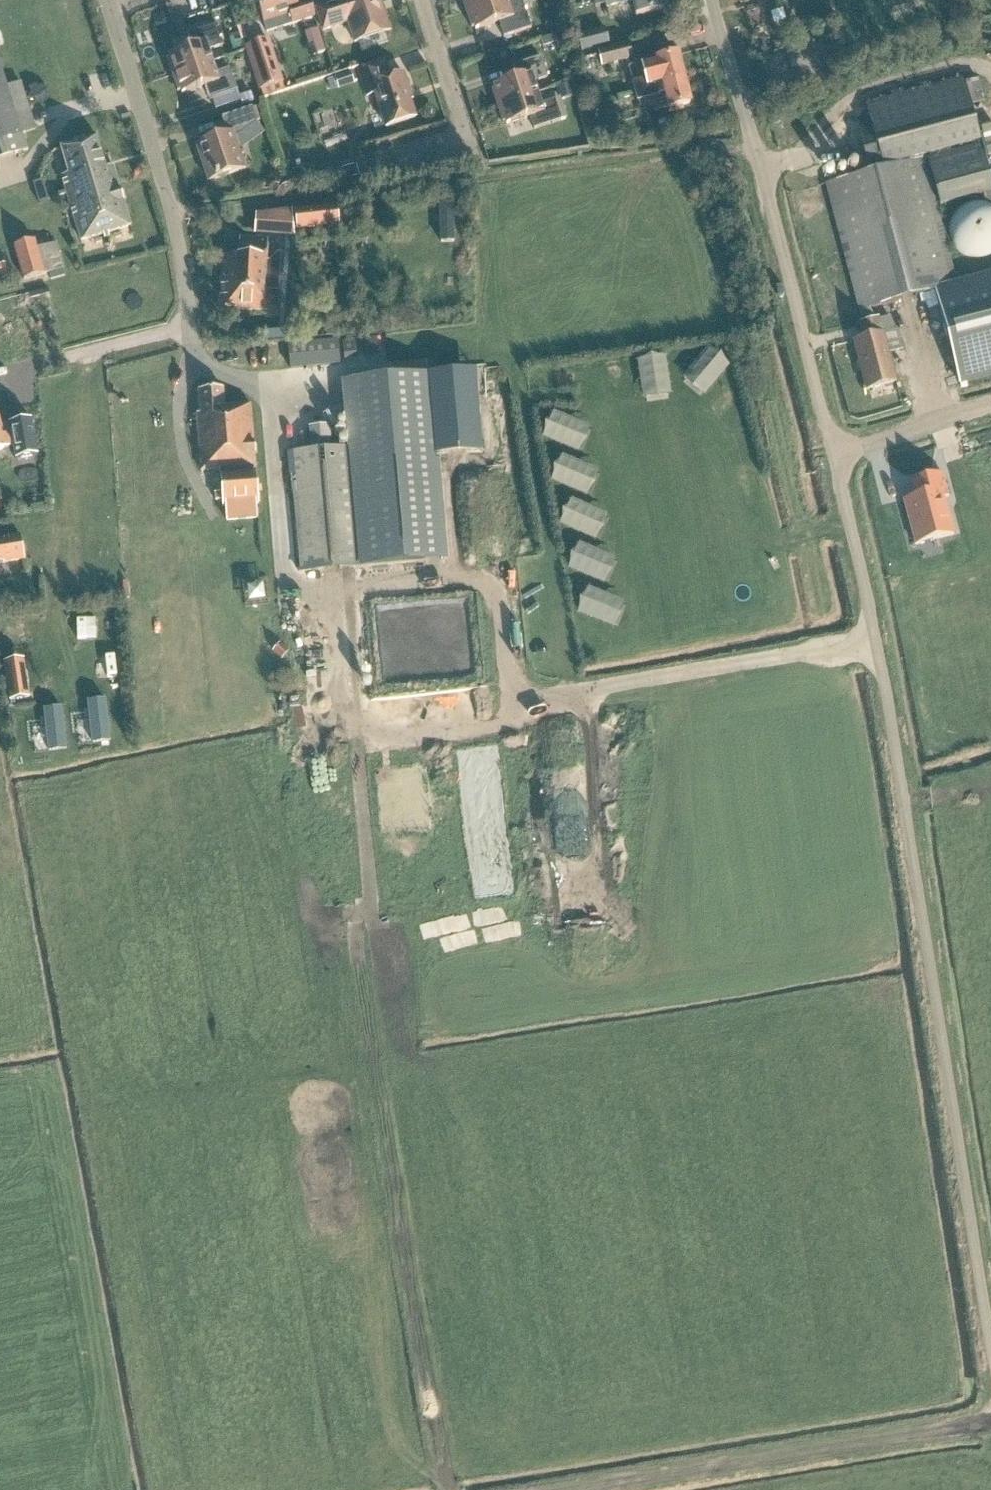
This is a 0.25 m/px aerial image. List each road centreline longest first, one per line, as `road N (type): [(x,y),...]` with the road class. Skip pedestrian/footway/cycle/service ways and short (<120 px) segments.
road 1 (unclassified): [(990,1344),(890,716),(835,455)]
road 2 (track): [(755,148),(173,213)]
road 3 (residential): [(835,455),(712,0)]
road 4 (track): [(574,1489),(990,1421)]
road 5 (residential): [(194,341),(173,213),(110,12)]
road 6 (residential): [(394,156),(464,138),(421,0)]
road 7 (residential): [(990,408),(835,455)]

